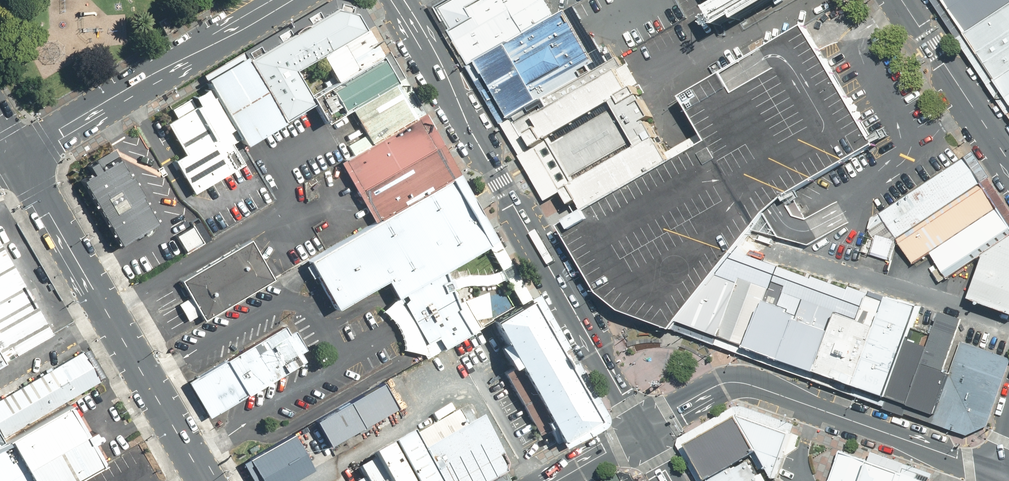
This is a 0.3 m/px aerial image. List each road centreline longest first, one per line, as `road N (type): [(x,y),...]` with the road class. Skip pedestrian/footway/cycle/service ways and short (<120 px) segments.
road 1 (primary): [(643,431),(398,0)]
road 2 (secondary): [(643,431),(714,388),(740,383),(997,475)]
road 3 (secondary): [(18,159),(204,480)]
road 4 (secondary): [(280,0),(18,159)]
road 5 (tertiary): [(902,0),(1008,162)]

